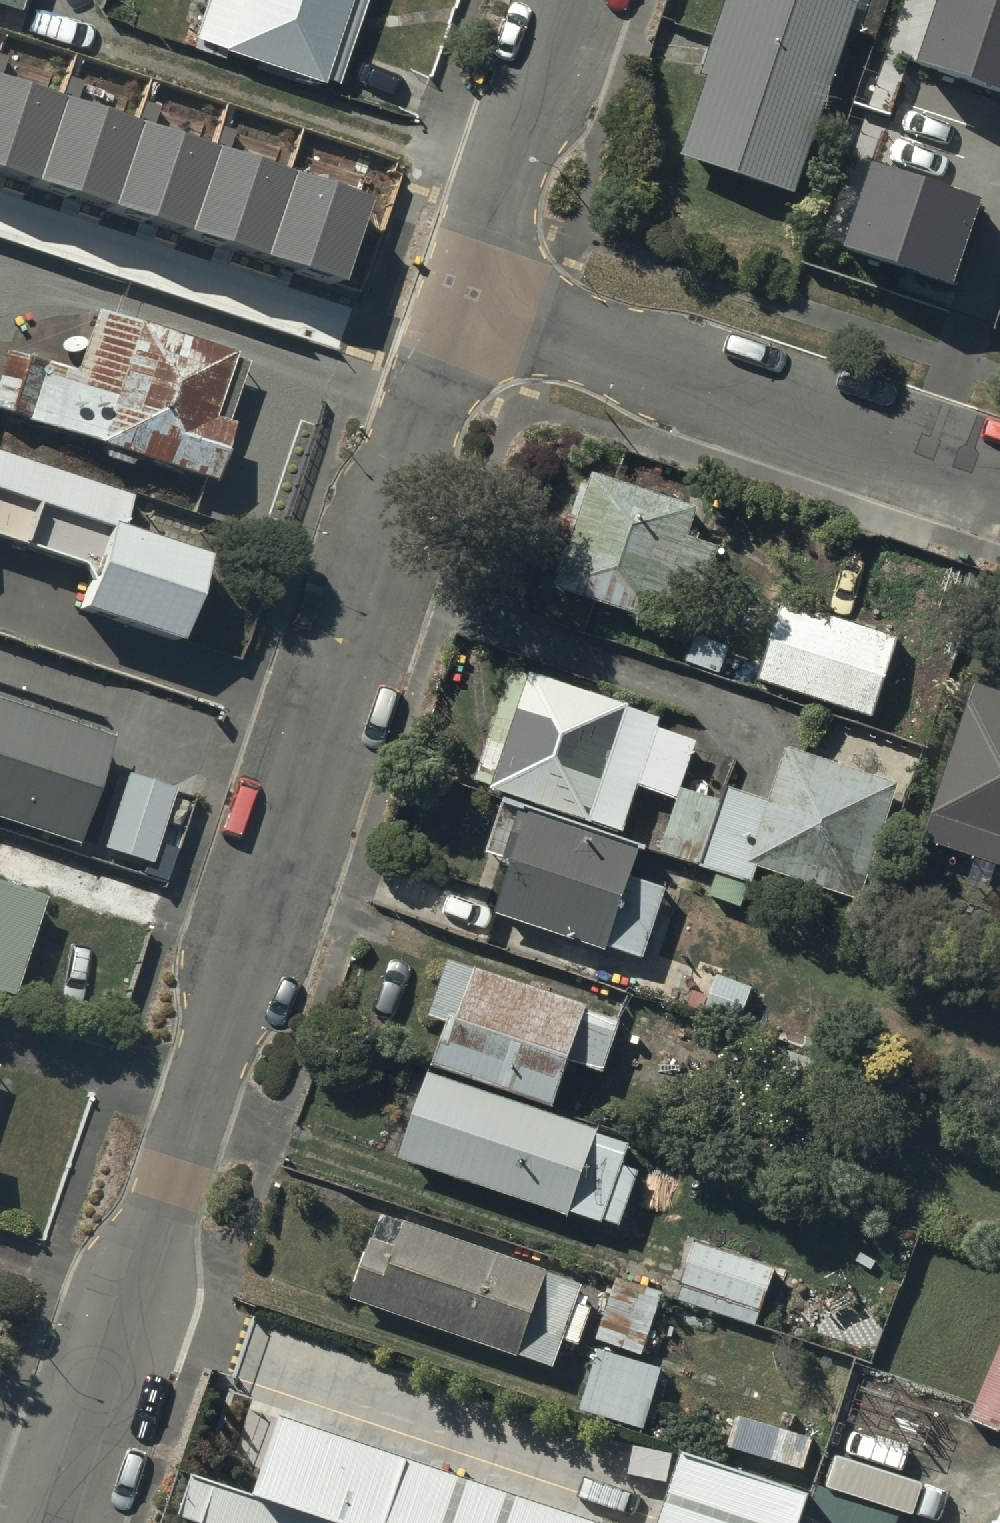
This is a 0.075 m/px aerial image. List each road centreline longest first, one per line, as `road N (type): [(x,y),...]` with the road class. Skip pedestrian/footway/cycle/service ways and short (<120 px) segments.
road 1 (residential): [(466,299),(63,1522)]
road 2 (residential): [(466,299),(999,475)]
road 3 (residential): [(567,0),(466,299)]

